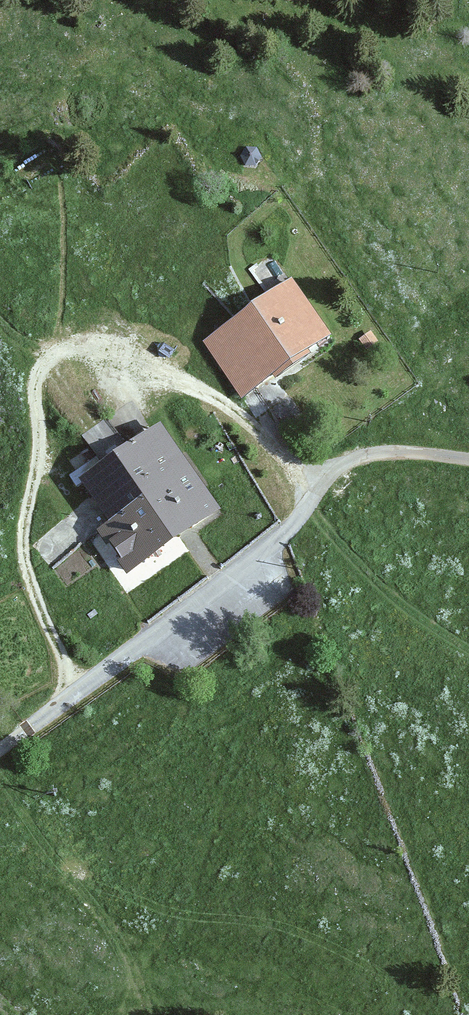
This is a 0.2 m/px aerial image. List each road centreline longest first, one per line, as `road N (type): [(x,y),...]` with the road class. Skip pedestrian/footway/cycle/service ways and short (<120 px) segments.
road 1 (unclassified): [(0,749),(281,536),(351,461),(405,452),(468,459)]
road 2 (track): [(46,362),(35,385),(38,462),(25,556),(79,692)]
road 3 (track): [(315,497),(278,449),(228,406),(126,351),(79,345),(46,362)]
road 4 (track): [(468,649),(399,603),(305,510)]

